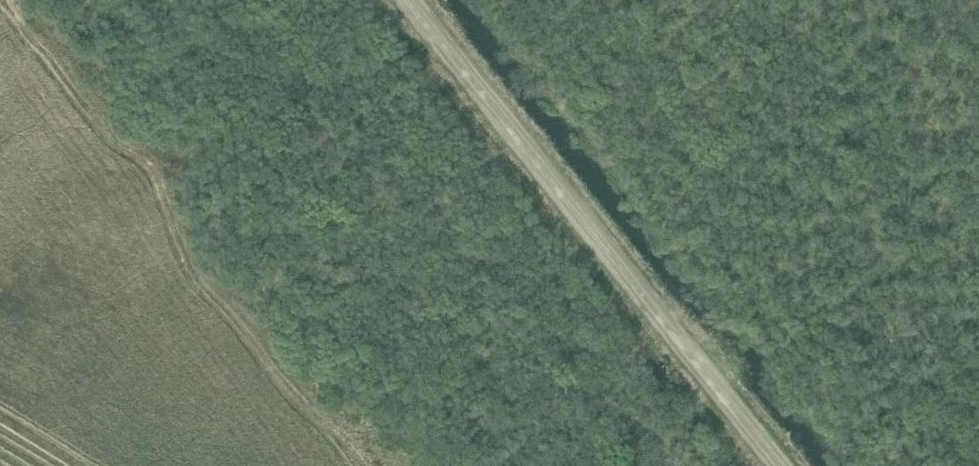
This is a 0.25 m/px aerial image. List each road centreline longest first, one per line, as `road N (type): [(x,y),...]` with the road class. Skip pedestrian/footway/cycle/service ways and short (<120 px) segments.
road 1 (track): [(411,0),(784,465)]

